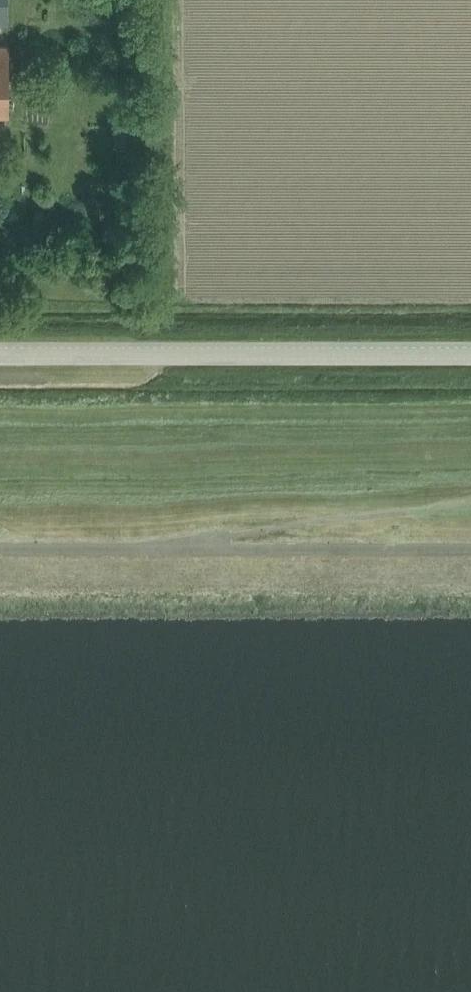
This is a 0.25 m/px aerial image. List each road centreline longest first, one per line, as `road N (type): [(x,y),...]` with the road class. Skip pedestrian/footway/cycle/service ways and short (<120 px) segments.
road 1 (unclassified): [(470,353),(0,354)]
road 2 (unclassified): [(470,548),(0,548)]

